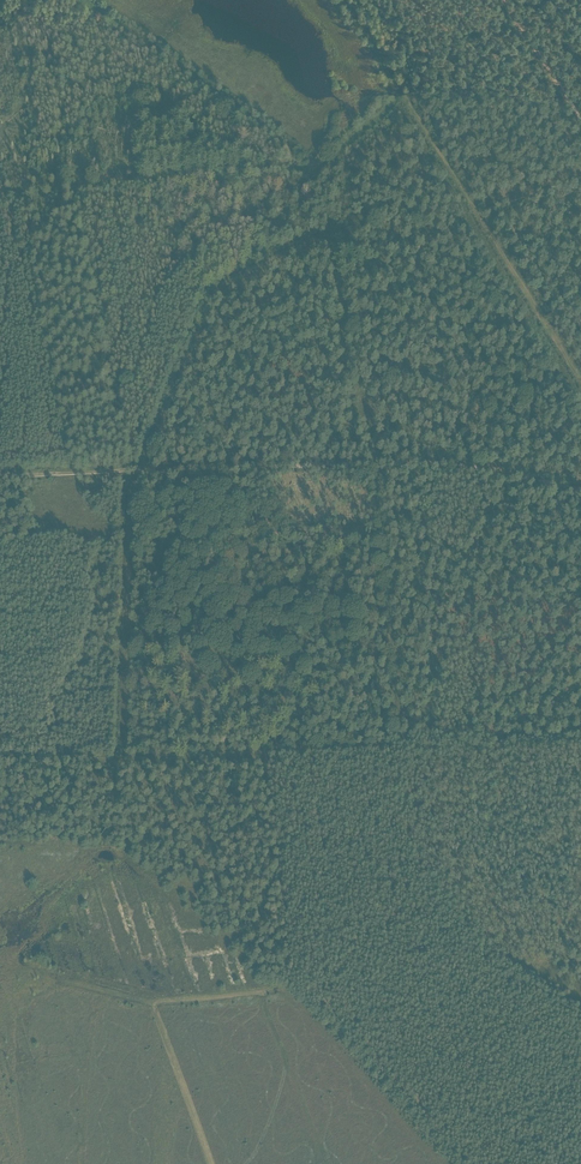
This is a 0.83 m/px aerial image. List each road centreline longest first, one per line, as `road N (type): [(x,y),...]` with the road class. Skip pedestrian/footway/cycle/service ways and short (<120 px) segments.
road 1 (track): [(0,759),(144,763),(397,748),(374,462)]
road 2 (track): [(580,490),(423,461),(0,479)]
road 3 (track): [(0,190),(322,167),(402,97),(476,217)]
road 4 (track): [(476,217),(580,386)]
road 5 (track): [(580,124),(503,0)]

